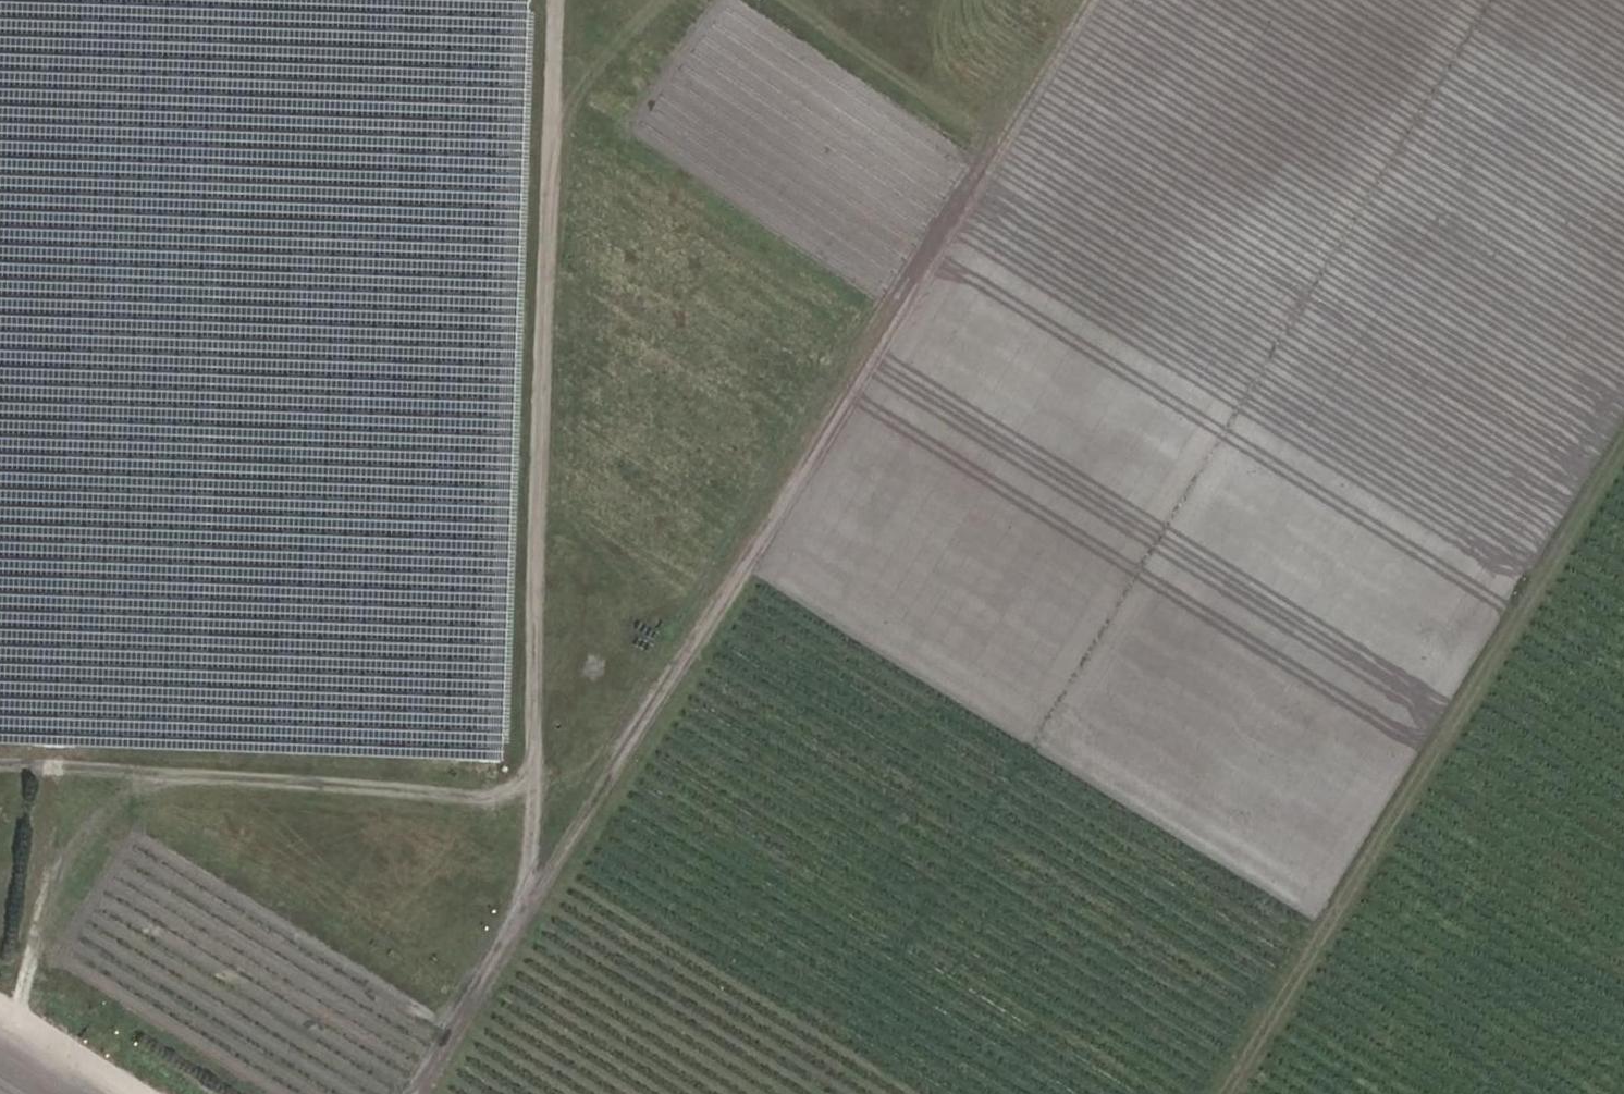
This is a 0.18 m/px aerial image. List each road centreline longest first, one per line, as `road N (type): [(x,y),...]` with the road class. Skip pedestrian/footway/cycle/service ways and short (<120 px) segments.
road 1 (track): [(1106,0),(491,977),(405,1093)]
road 2 (track): [(491,977),(532,823),(556,0)]
road 3 (track): [(1227,1093),(1623,452)]
road 4 (track): [(134,1093),(0,1011)]

